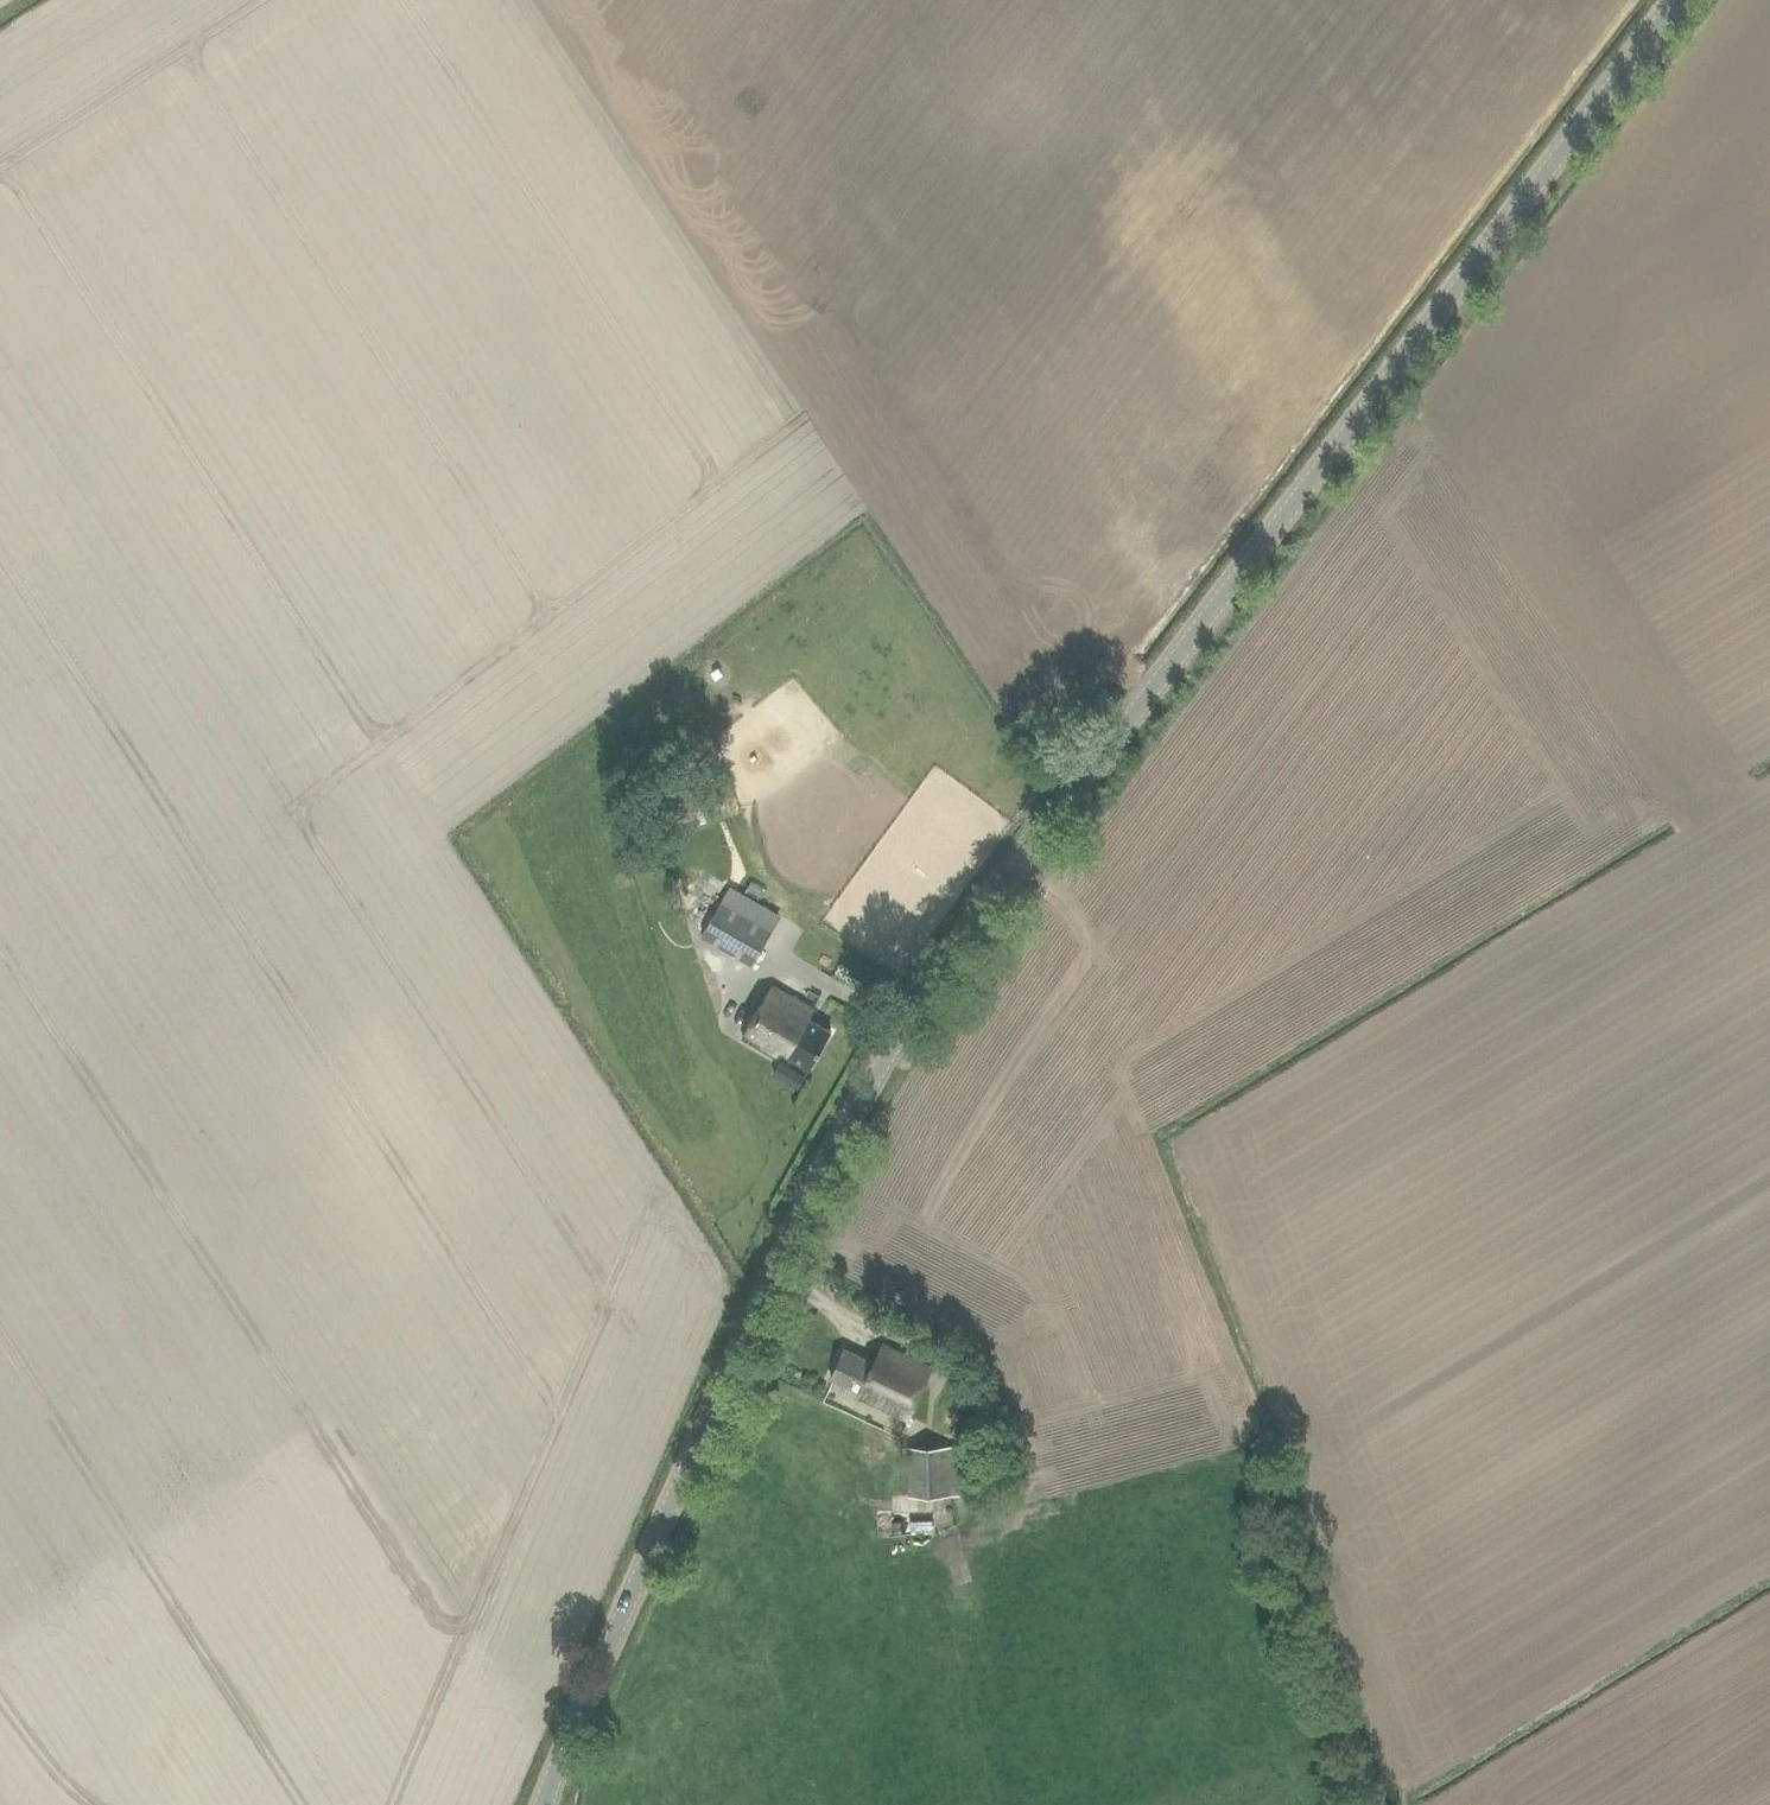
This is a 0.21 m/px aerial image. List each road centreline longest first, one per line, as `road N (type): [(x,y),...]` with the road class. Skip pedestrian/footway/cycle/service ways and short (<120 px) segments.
road 1 (tertiary): [(544,1804),(697,1446),(856,1112),(995,897),(1680,0)]

